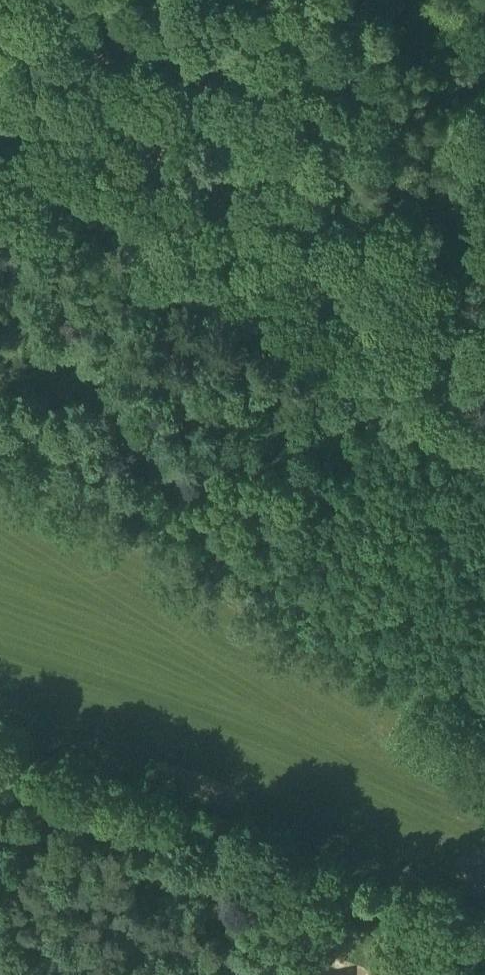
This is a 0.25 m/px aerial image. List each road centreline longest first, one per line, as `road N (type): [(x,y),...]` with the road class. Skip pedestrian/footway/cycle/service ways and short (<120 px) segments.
road 1 (unclassified): [(484,943),(0,771)]

